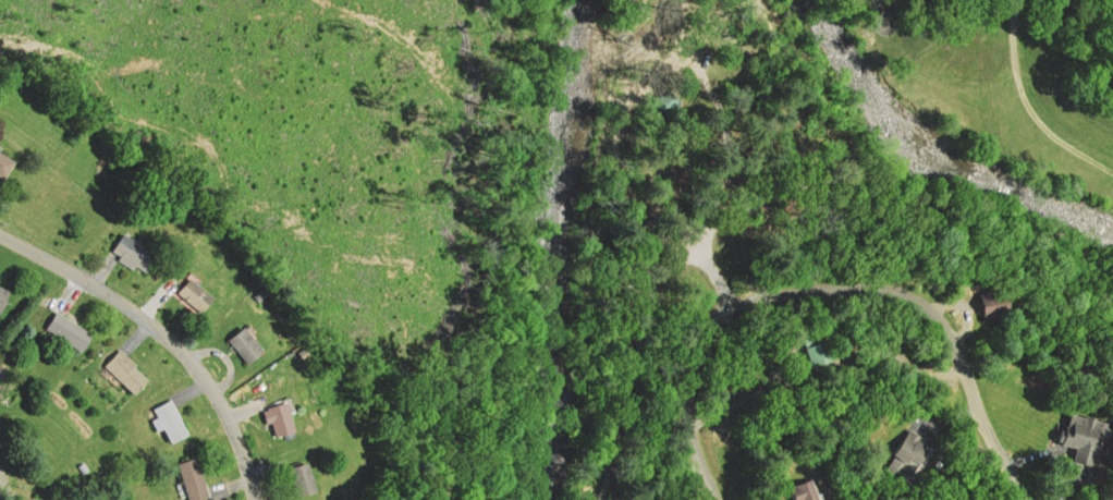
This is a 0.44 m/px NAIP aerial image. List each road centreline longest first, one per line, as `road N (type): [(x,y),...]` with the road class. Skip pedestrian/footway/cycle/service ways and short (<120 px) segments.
road 1 (residential): [(719,499),(689,426),(689,367),(709,327),(725,310),(757,300),(872,288),(918,298),(943,322),(1030,499)]
road 2 (residential): [(0,233),(130,304),(182,350),(218,394),(256,499)]
road 3 (residential): [(734,306),(709,245),(726,114),(709,47),(701,35),(640,26)]

